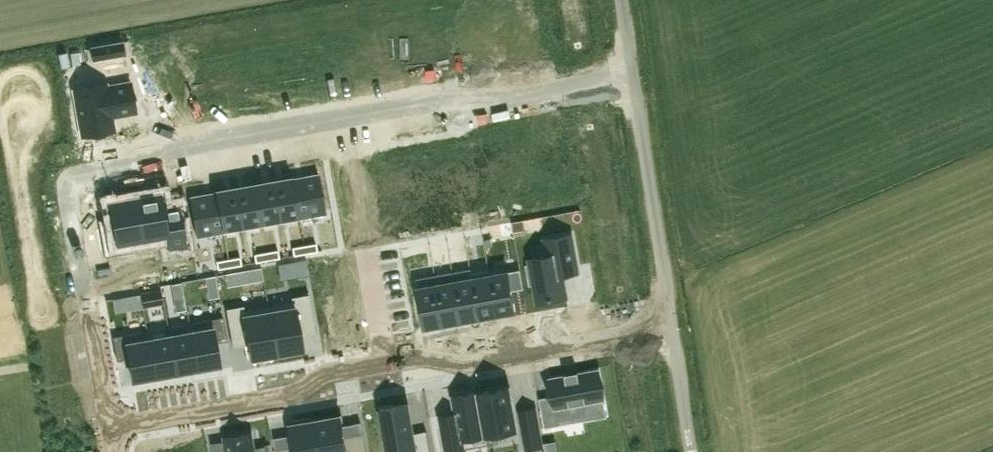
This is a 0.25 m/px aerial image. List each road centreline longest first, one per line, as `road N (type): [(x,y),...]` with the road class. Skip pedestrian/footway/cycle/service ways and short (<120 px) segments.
road 1 (residential): [(634,75),(494,100),(458,92),(175,143),(148,162),(68,178)]
road 2 (residential): [(114,427),(293,395),(325,373),(427,357),(464,365),(674,329)]
road 3 (residential): [(674,329),(634,75)]
road 4 (residential): [(114,427),(68,178)]
road 5 (residential): [(693,451),(674,329)]

